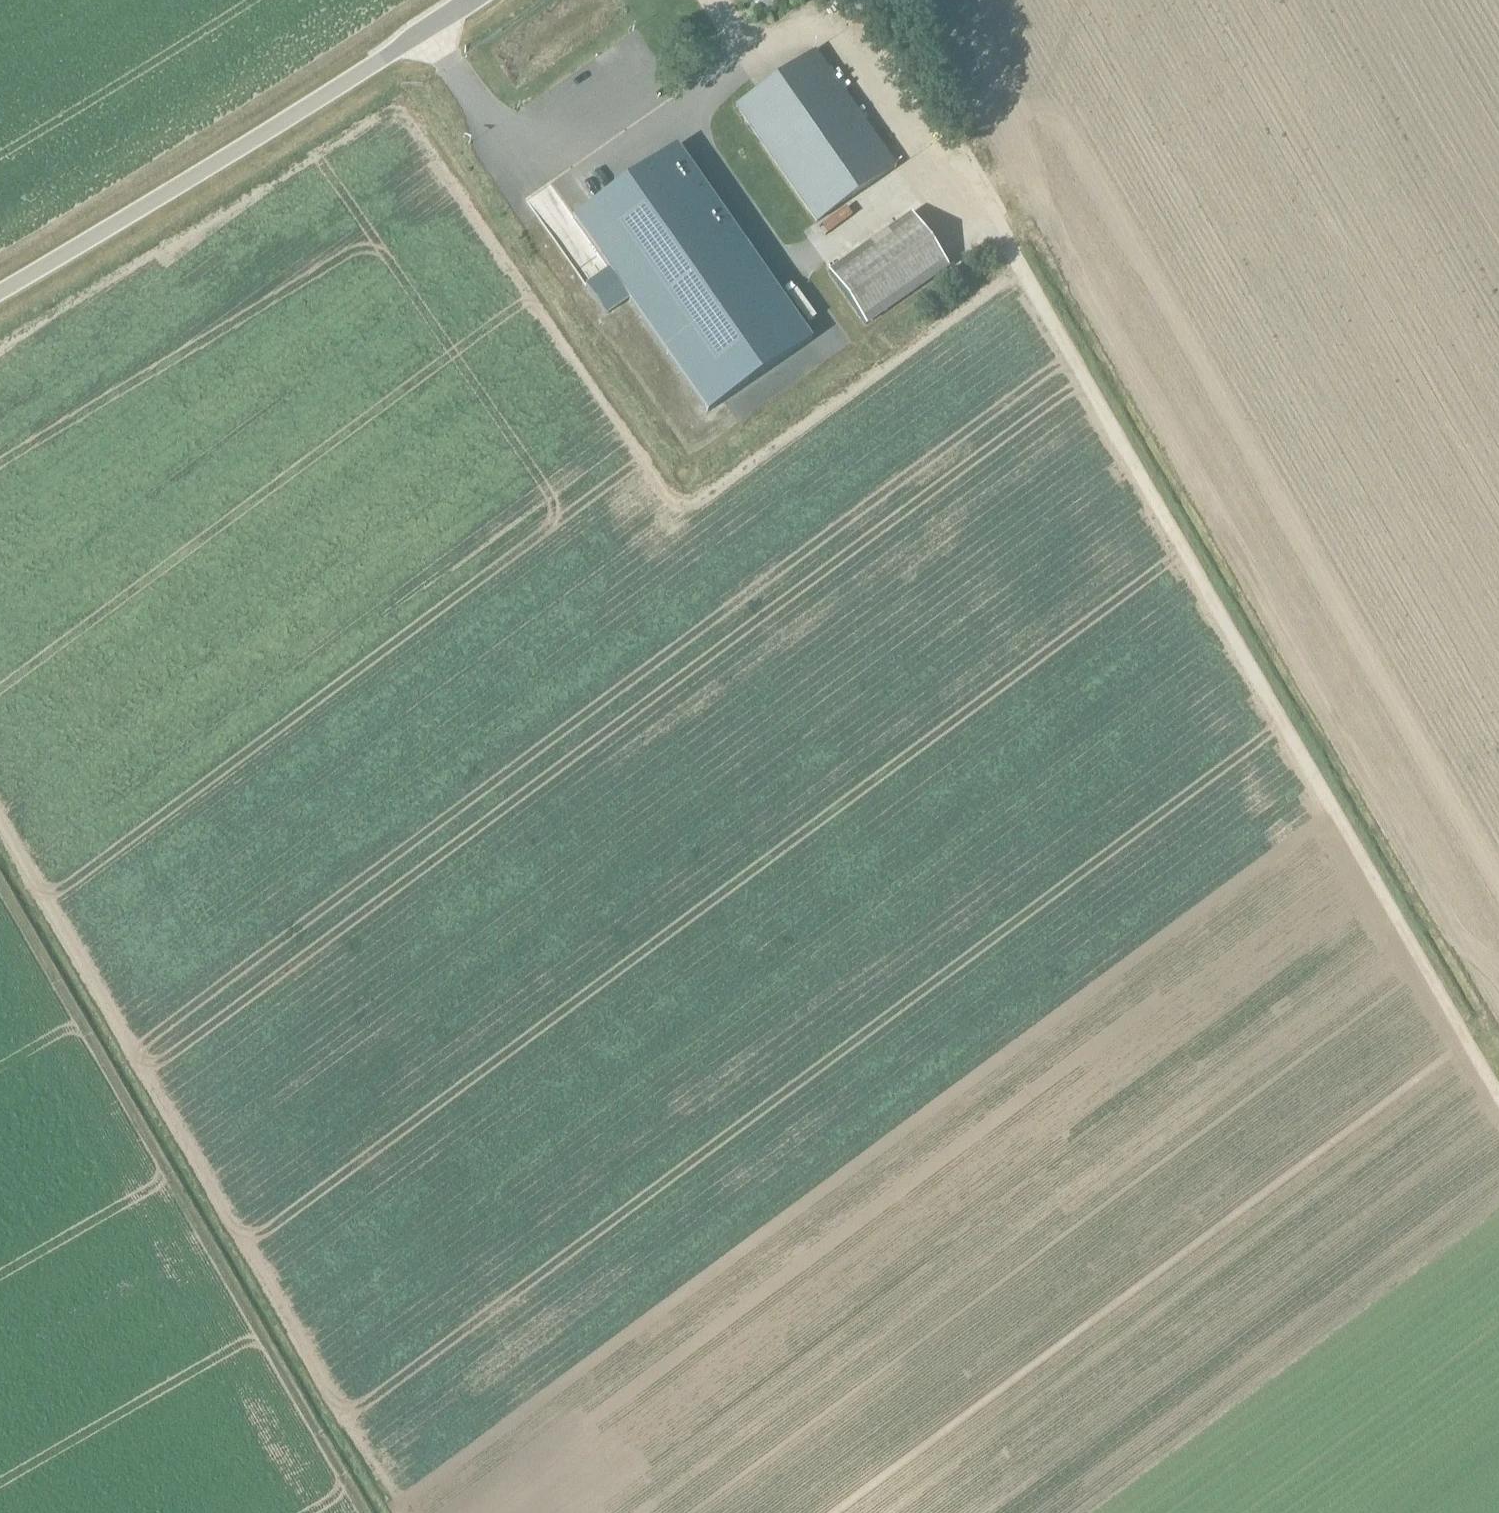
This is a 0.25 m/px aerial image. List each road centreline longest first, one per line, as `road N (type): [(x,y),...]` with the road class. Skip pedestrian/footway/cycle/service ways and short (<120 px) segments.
road 1 (unclassified): [(0,297),(463,0)]

